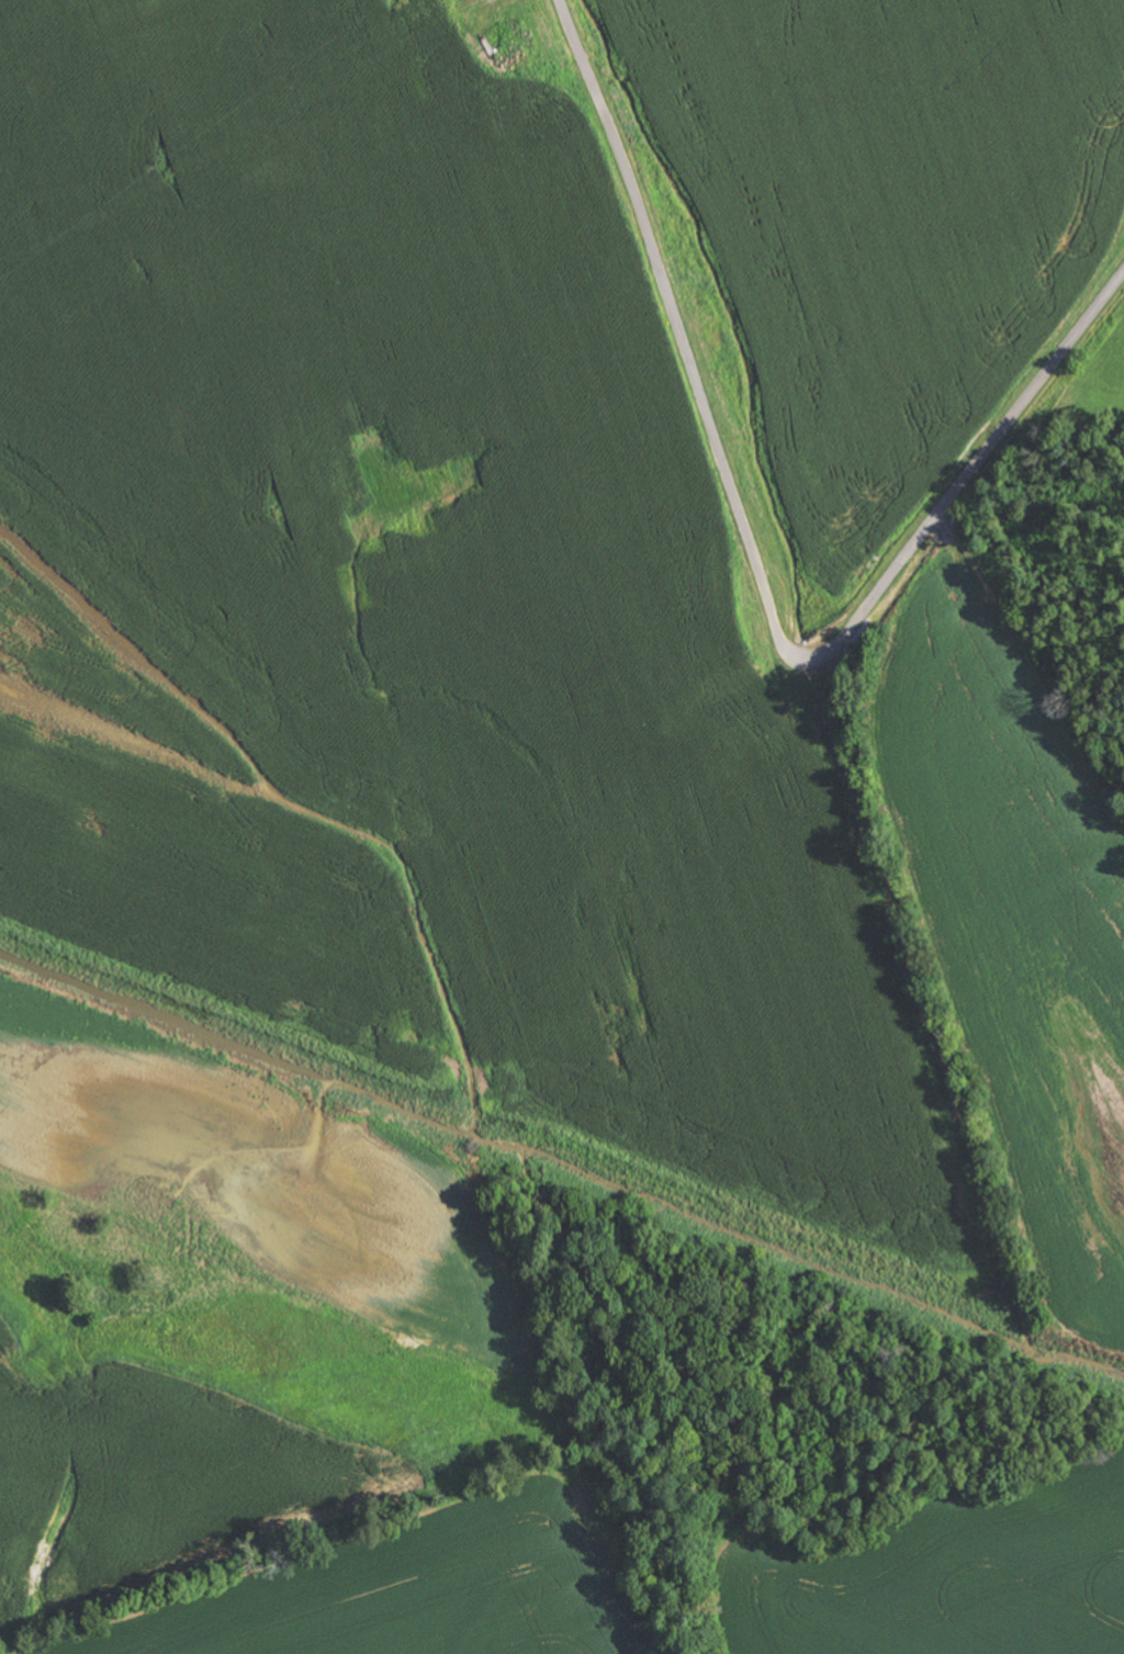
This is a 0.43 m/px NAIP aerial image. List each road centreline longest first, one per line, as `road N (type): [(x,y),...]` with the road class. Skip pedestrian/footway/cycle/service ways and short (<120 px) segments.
road 1 (residential): [(561,0),(620,151),(773,623),(791,659),(816,660),(846,633),(1123,272)]

